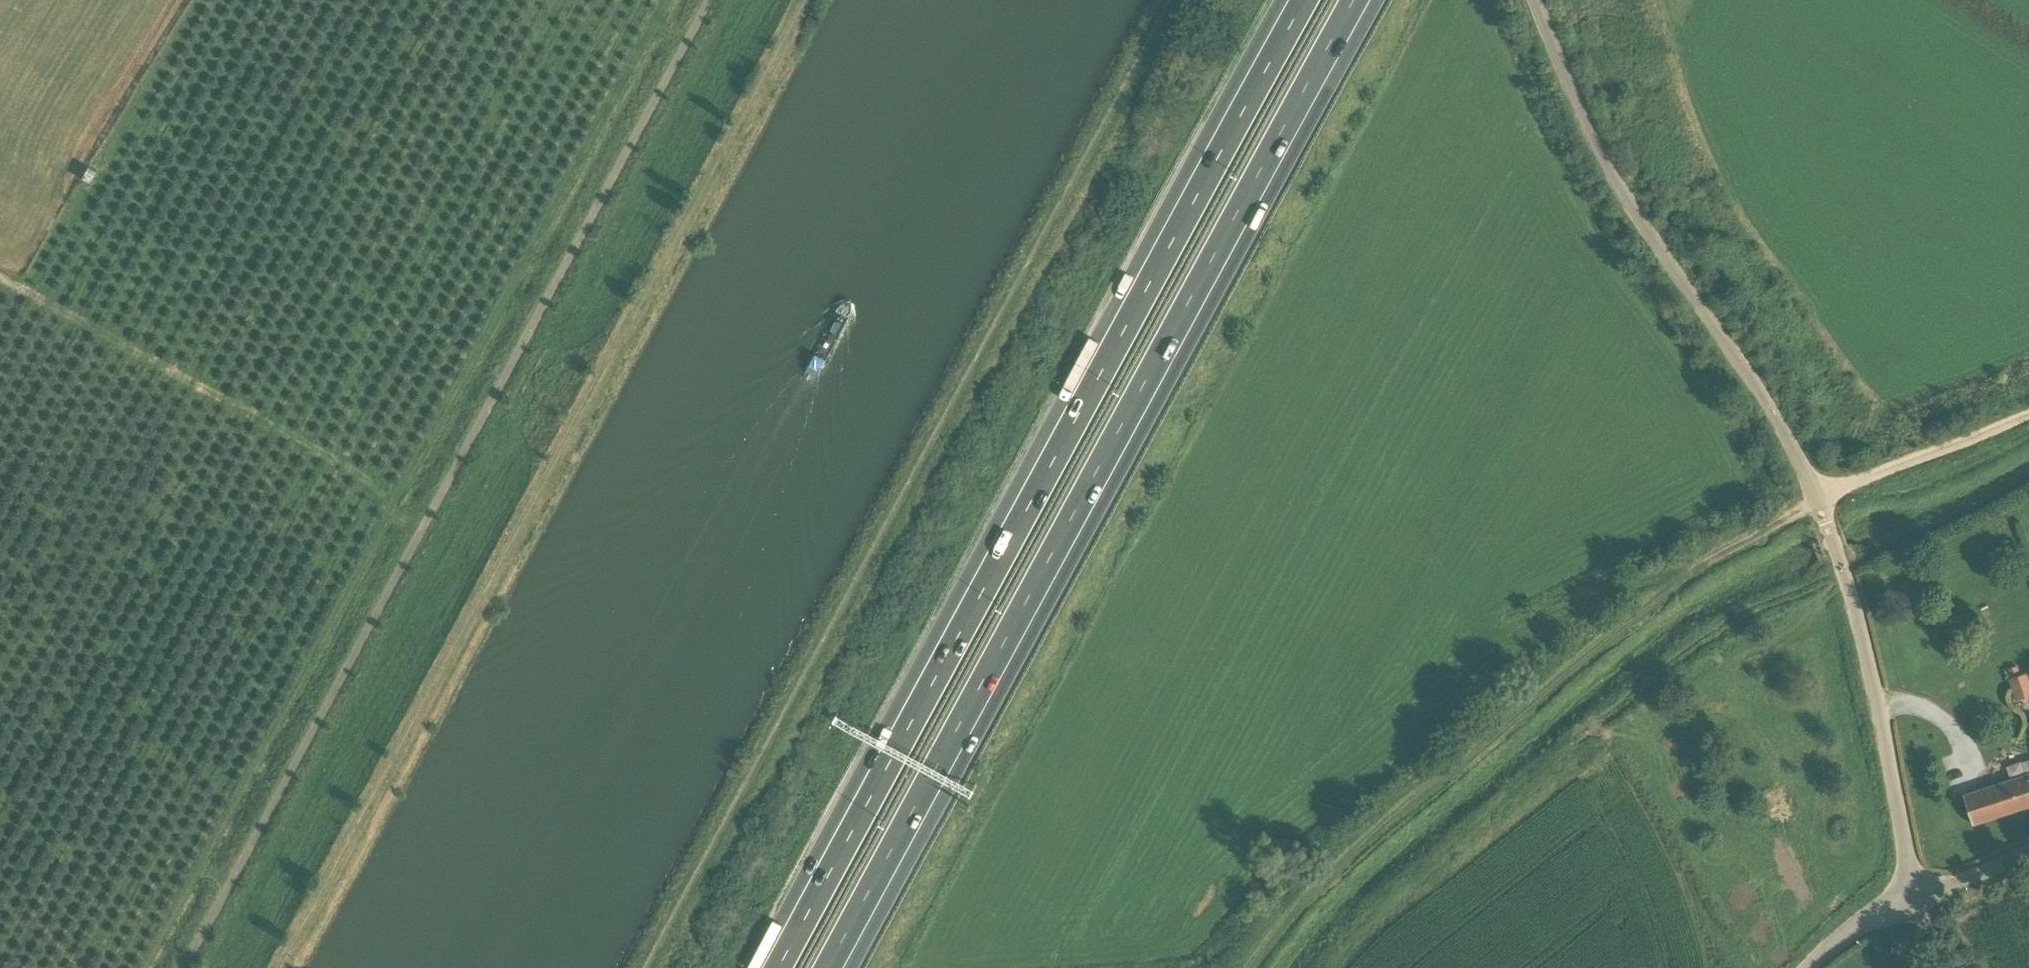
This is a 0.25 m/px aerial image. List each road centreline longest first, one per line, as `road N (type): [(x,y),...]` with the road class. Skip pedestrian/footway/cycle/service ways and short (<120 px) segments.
road 1 (motorway): [(835,967),(1363,0)]
road 2 (motorway): [(1297,0),(771,967)]
road 3 (unclassified): [(188,967),(713,0)]
road 4 (unclassified): [(1924,886),(1854,603),(1803,467),(1605,160),(1674,0)]
road 5 (track): [(1817,505),(2028,411)]
road 6 (unclassified): [(1812,967),(1862,915),(1924,886)]

